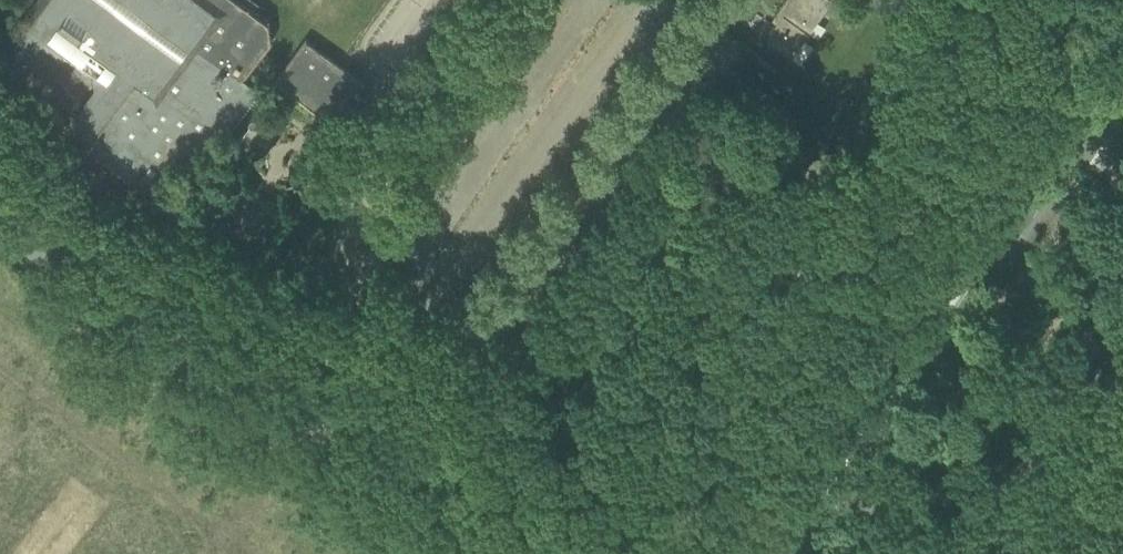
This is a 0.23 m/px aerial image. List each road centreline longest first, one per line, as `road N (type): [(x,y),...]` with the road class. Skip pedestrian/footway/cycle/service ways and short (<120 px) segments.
road 1 (primary): [(779,553),(1122,57)]
road 2 (unclassified): [(424,553),(0,226)]

